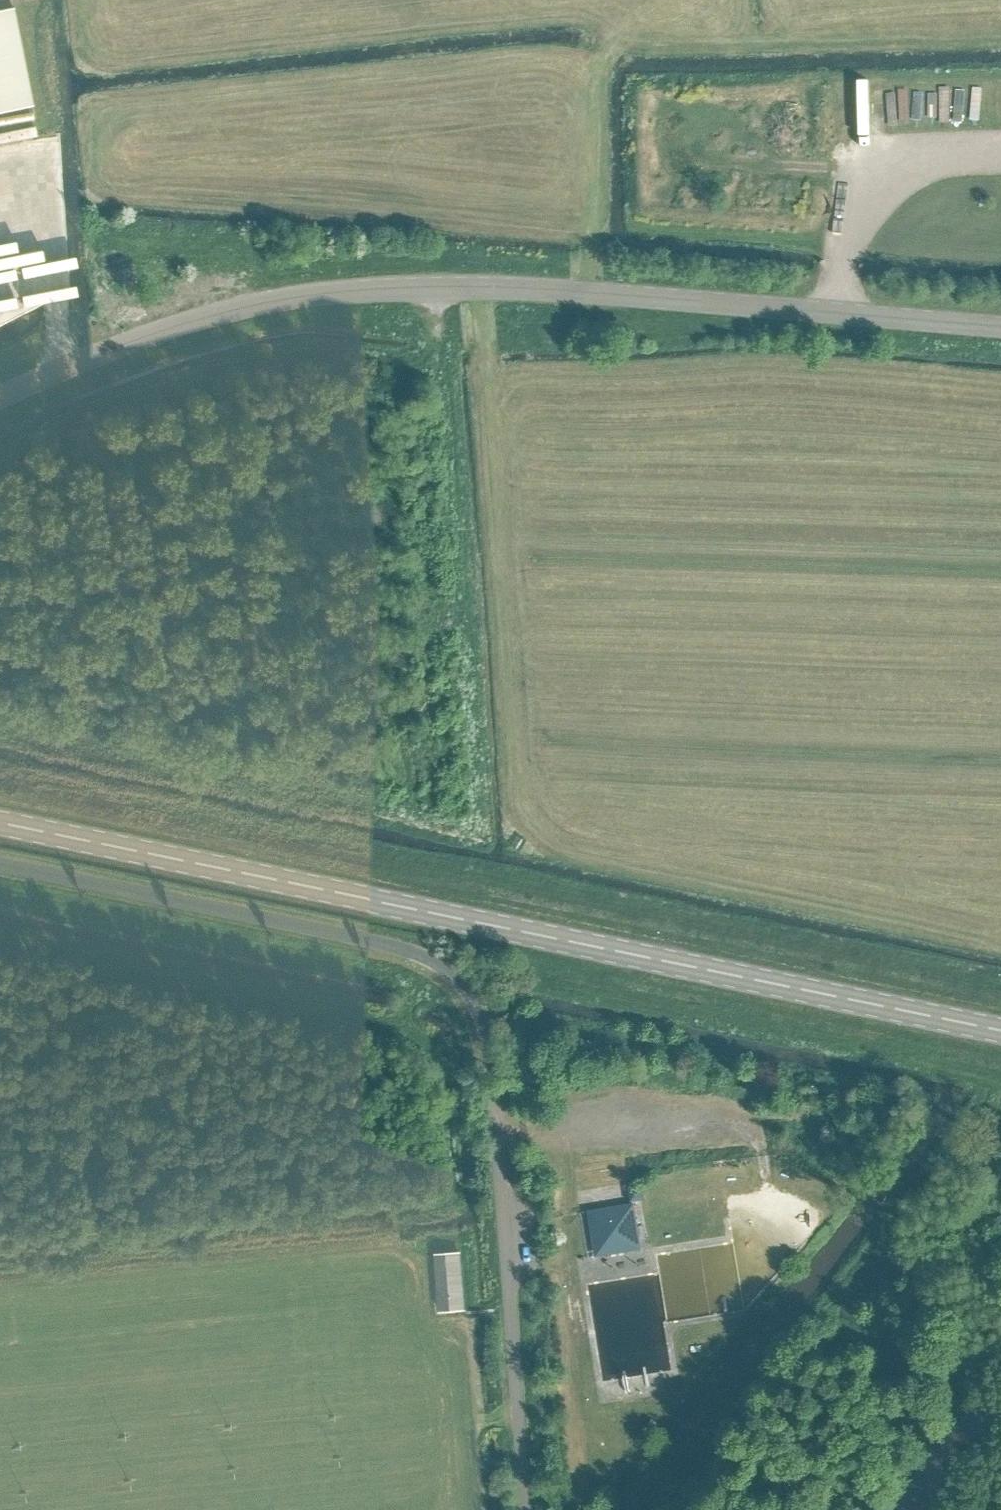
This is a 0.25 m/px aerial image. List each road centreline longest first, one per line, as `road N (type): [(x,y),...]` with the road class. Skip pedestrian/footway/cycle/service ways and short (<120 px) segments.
road 1 (secondary): [(1000,1030),(0,822)]
road 2 (unclassified): [(0,399),(90,359),(303,299),(398,294),(1000,327)]
road 3 (unclassified): [(525,1509),(489,1054),(466,989),(418,952),(0,864)]

